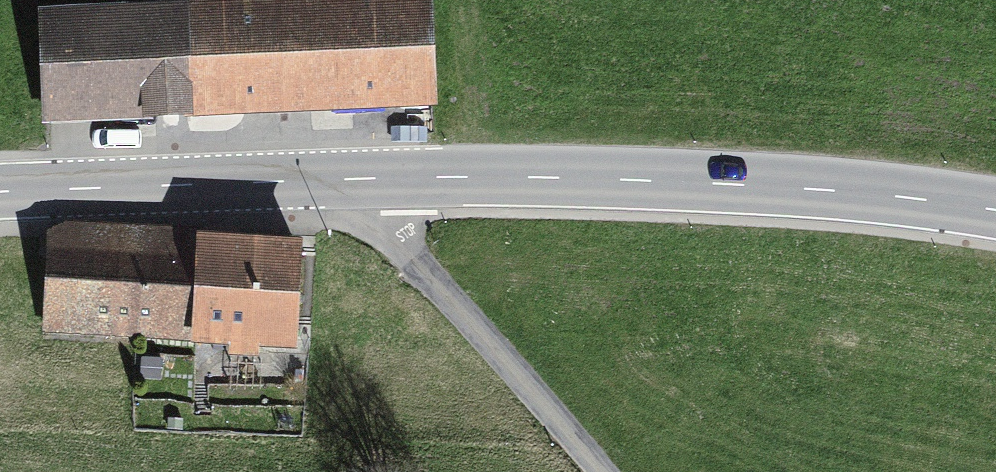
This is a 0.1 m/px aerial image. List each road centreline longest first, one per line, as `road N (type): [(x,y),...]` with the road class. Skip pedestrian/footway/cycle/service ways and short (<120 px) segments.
road 1 (tertiary): [(0,189),(495,173),(995,204)]
road 2 (track): [(360,179),(615,471)]

